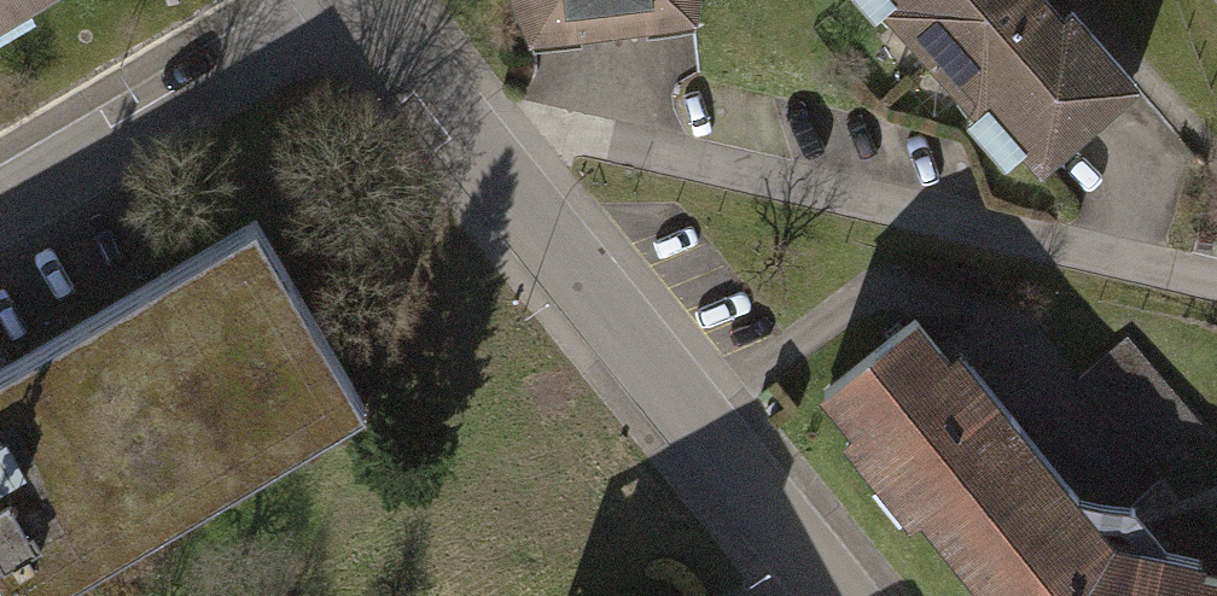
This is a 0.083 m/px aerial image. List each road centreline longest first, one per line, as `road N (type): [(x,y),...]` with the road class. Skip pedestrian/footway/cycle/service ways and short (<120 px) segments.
road 1 (residential): [(463,115),(1068,247),(1216,287)]
road 2 (residential): [(836,595),(463,115)]
road 3 (residential): [(0,214),(357,5)]
road 4 (residential): [(463,115),(357,5)]

